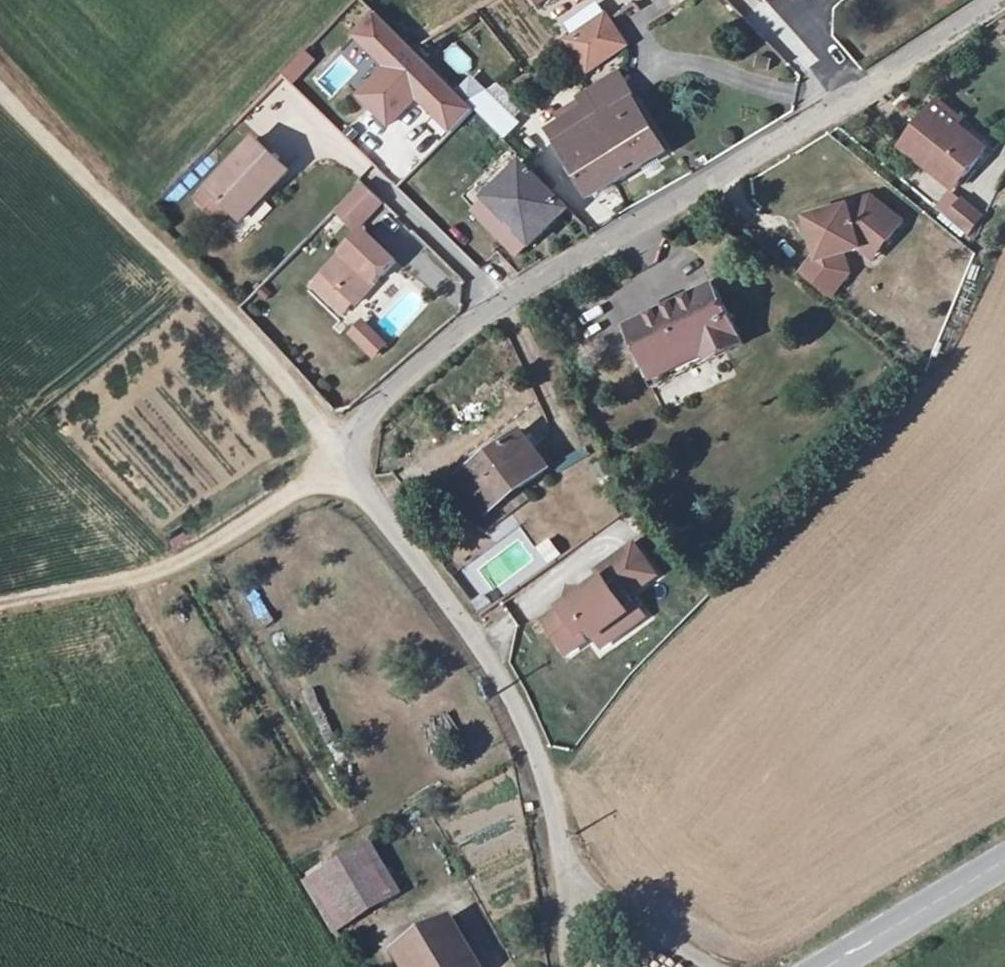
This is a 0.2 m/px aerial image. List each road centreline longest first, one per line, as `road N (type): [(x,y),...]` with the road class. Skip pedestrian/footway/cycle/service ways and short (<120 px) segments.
road 1 (residential): [(999,0),(736,174),(502,304),(343,445)]
road 2 (track): [(0,85),(343,445)]
road 3 (unclassified): [(560,874),(552,809),(511,701),(466,626),(395,536),(343,445)]
road 4 (track): [(343,457),(178,560),(0,598)]
road 5 (primary): [(1004,864),(832,966)]
road 6 (unclassified): [(717,966),(560,874)]

